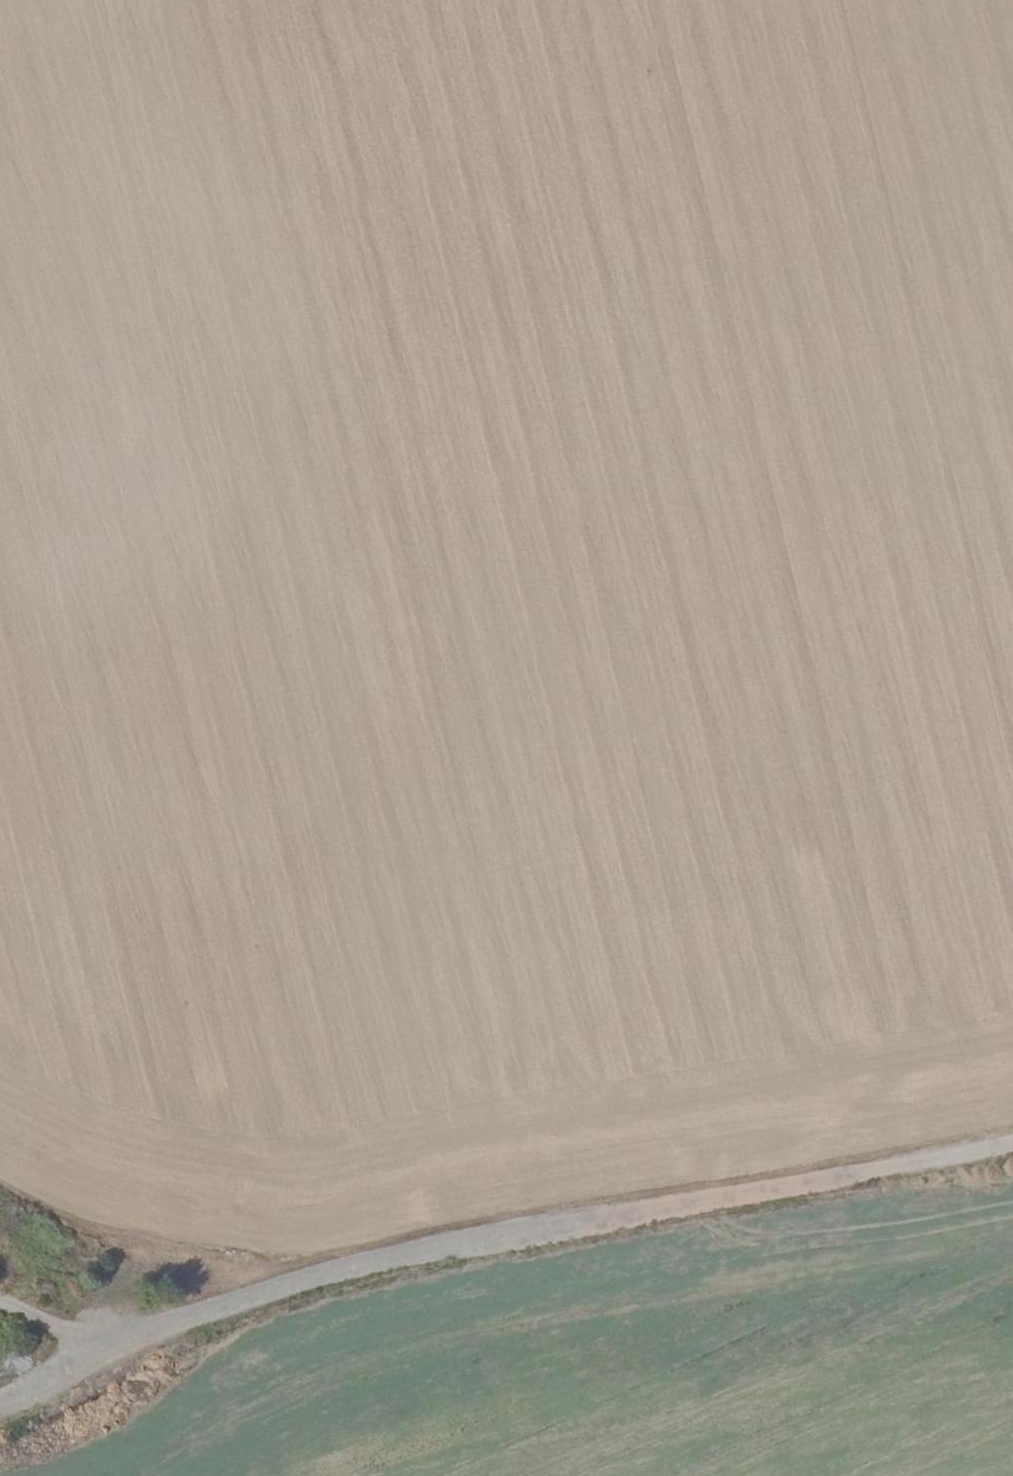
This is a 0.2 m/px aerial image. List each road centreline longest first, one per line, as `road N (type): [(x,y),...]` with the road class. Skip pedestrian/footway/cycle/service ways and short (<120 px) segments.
road 1 (track): [(1012,1143),(389,1261),(238,1309),(0,1413)]

